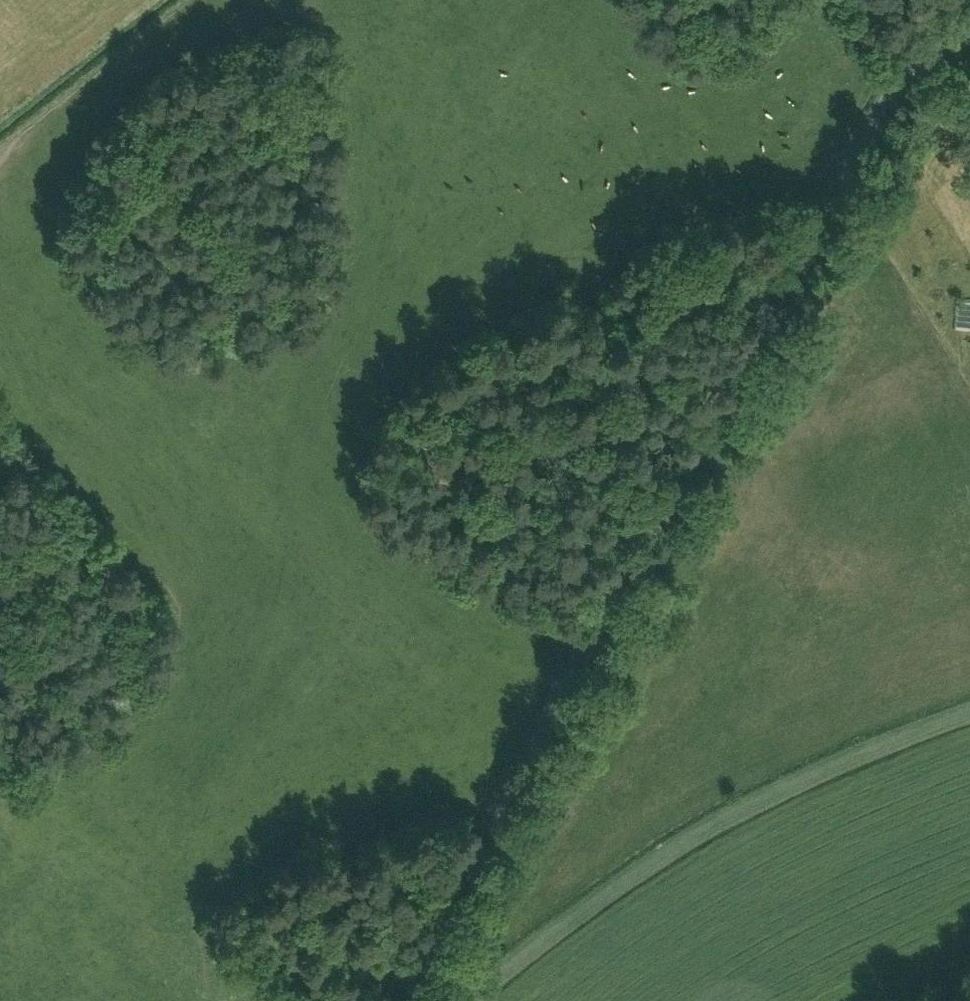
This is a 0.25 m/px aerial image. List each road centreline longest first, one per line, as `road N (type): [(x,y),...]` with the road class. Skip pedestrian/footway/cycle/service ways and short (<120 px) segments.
road 1 (unclassified): [(397,1000),(885,101),(921,54),(969,23)]

